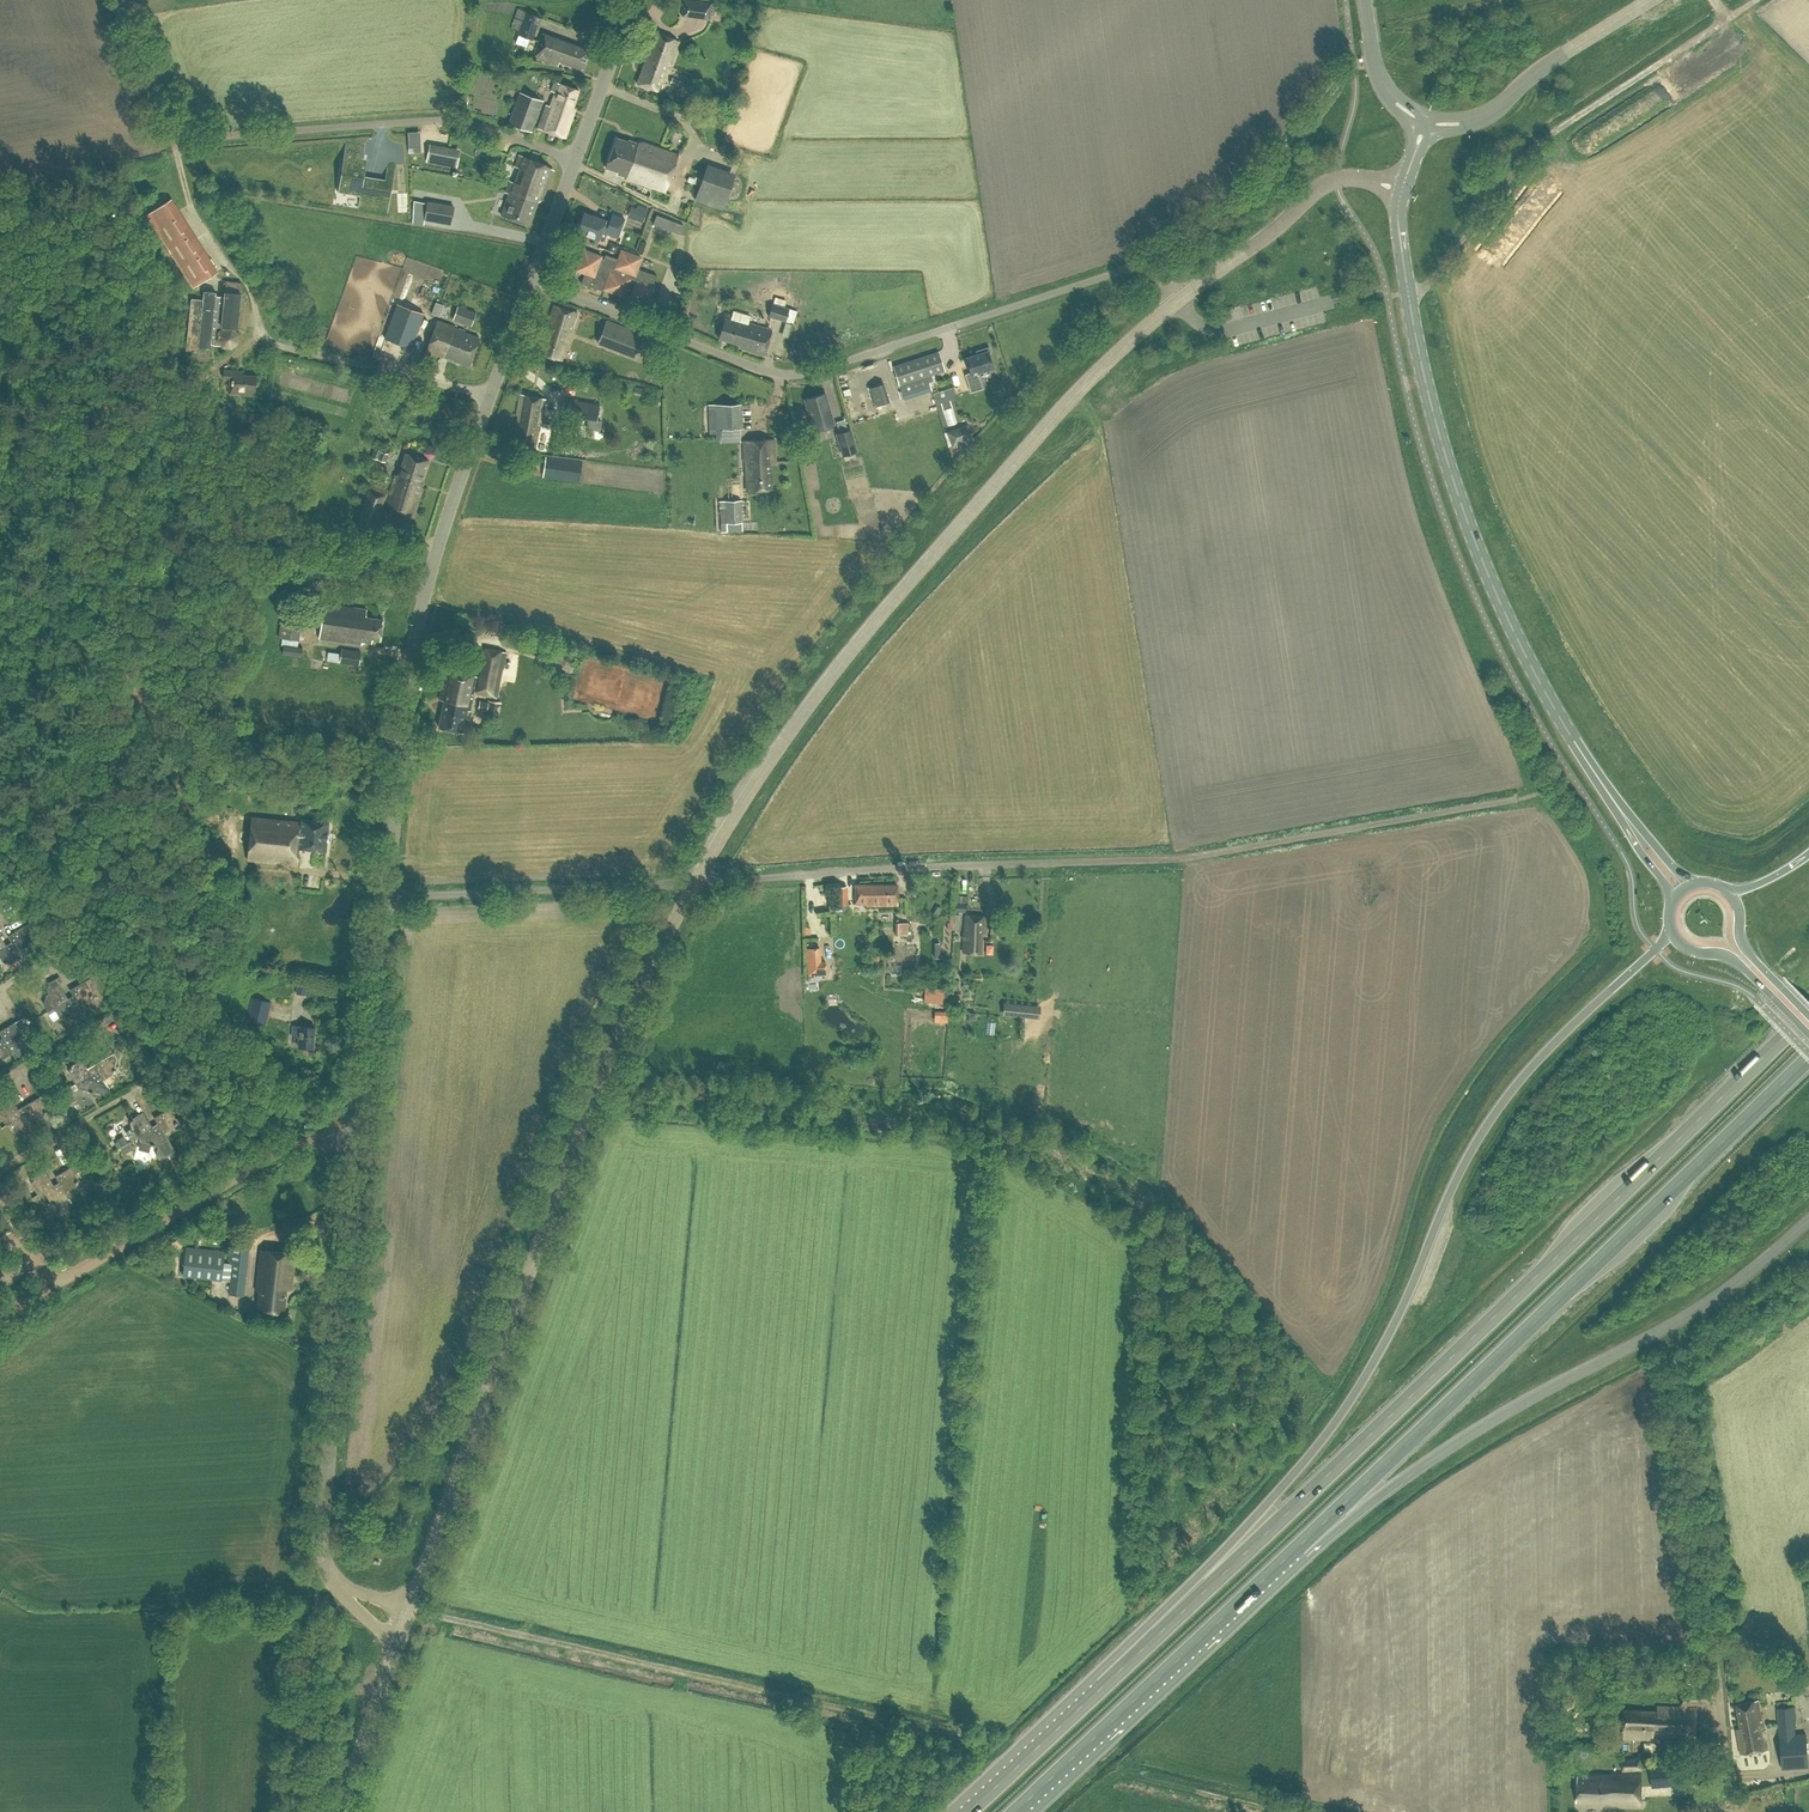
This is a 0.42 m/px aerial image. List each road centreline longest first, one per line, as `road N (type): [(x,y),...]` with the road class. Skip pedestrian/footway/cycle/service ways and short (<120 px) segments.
road 1 (trunk): [(1808,1013),(1103,1686)]
road 2 (trunk): [(1670,926),(1498,1107),(1450,1188),(1384,1344),(1320,1443),(1103,1686)]
road 3 (unclassified): [(695,881),(1176,857),(1516,797)]
road 4 (unclassified): [(410,1608),(575,1142),(695,881)]
road 5 (unclassified): [(695,881),(856,643),(1121,349),(1178,301)]
road 6 (trunk): [(1299,1546),(1808,1057)]
road 7 (unclassified): [(1178,301),(1144,267),(1126,269),(795,374),(766,371),(532,281)]
road 8 (primary): [(1621,810),(1578,749),(1471,531),(1421,359),(1398,224),(1402,190)]
road 9 (trunk): [(1299,1546),(1497,1416),(1699,1310),(1808,1219)]
road 10 (track): [(410,1608),(986,1739)]
road 11 (unclassified): [(388,895),(423,598),(491,394)]
road 12 (track): [(1408,293),(1431,281),(1537,147),(1756,0)]
road 13 (unclassified): [(491,394),(269,342),(253,290),(187,192),(172,138)]
road 14 (unclassified): [(1706,1811),(1724,1758),(1722,1716),(1663,1364)]
road 15 (unclassified): [(346,1592),(323,1558),(361,1147)]
road 16 (unclassified): [(578,158),(466,123),(172,138)]
road 17 (unclassified): [(0,1318),(284,1149),(361,1147)]
road 18 (trunk): [(1012,1811),(1299,1546)]
road 19 (unclassified): [(388,895),(695,881)]
road 20 (unclassified): [(1178,301),(1276,230),(1316,188),(1362,179),(1402,190)]
road 21 (unclassified): [(361,1147),(388,895)]
road 22 (tertiary): [(1468,122),(1497,111),(1535,73),(1649,0)]
road 23 (trunk): [(1103,1686),(967,1811)]
road 24 (primary): [(1670,926),(1686,948),(1738,962),(1808,1035)]
road 25 (unclassified): [(343,1811),(399,1638)]
road 26 (track): [(1288,1811),(1116,1769)]
road 27 (unclassified): [(578,158),(633,0)]
road 28 (primary): [(1808,1016),(1745,947),(1729,891)]
road 29 (unclassified): [(172,138),(124,0)]
road 30 (unclassified): [(532,281),(578,158)]
road 31 (unclassified): [(491,394),(532,281)]

